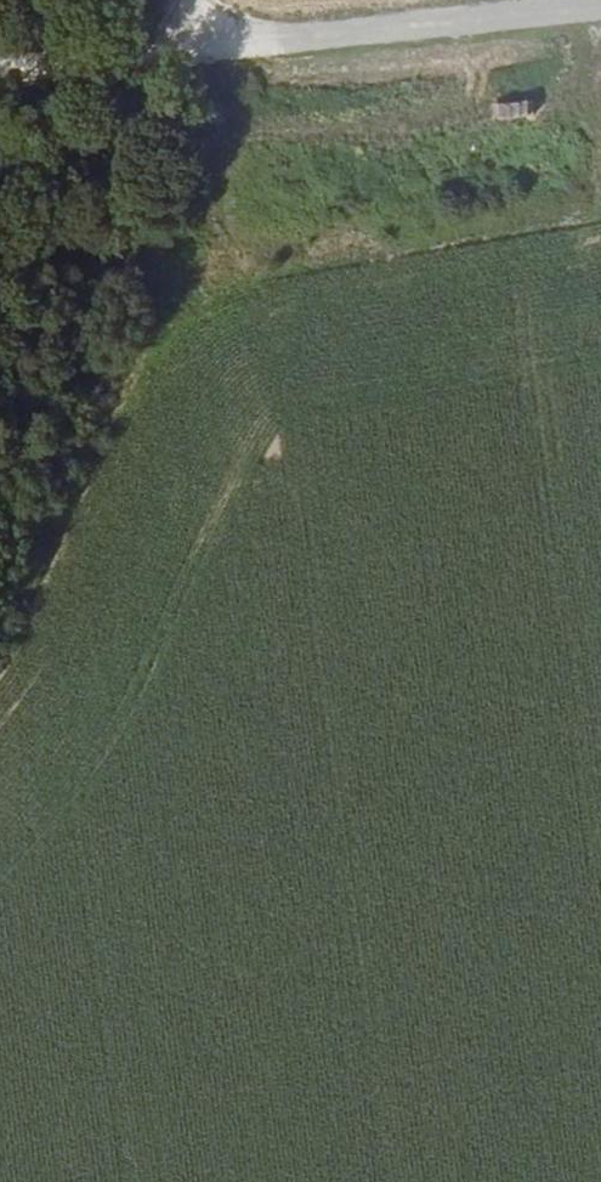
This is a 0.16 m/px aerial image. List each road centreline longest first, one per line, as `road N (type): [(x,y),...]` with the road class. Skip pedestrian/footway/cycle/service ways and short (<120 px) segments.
road 1 (track): [(0,71),(600,10)]

